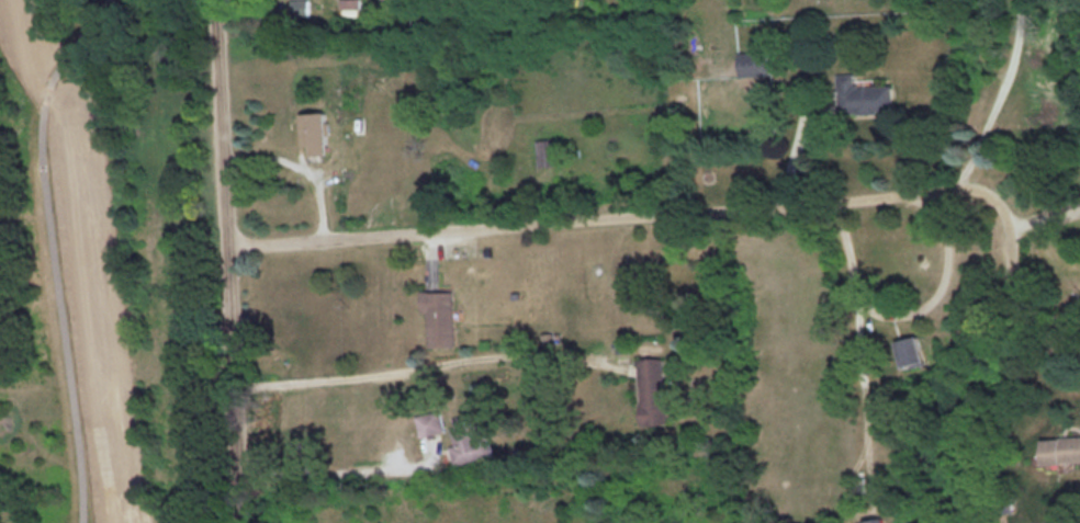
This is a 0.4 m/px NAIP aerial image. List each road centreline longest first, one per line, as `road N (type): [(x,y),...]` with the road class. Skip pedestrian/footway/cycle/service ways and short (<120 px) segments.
road 1 (residential): [(228,247),(974,187),(1003,207),(1023,304),(1040,318),(1079,321)]
road 2 (residential): [(215,0),(242,522)]

